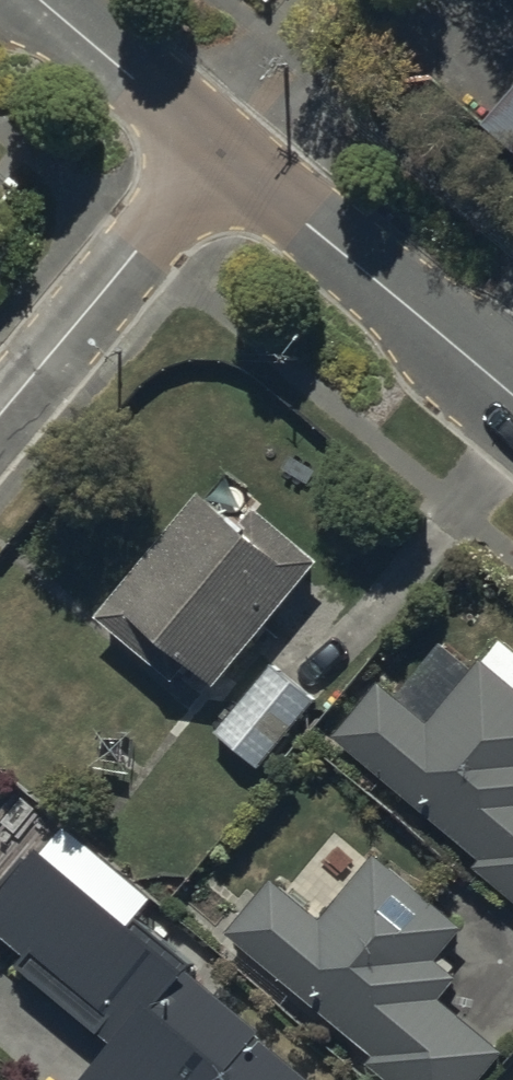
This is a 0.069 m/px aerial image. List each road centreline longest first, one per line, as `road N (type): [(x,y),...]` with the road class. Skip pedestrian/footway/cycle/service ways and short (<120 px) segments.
road 1 (residential): [(223,152),(512,396)]
road 2 (residential): [(223,152),(0,416)]
road 3 (residential): [(41,0),(223,152)]

